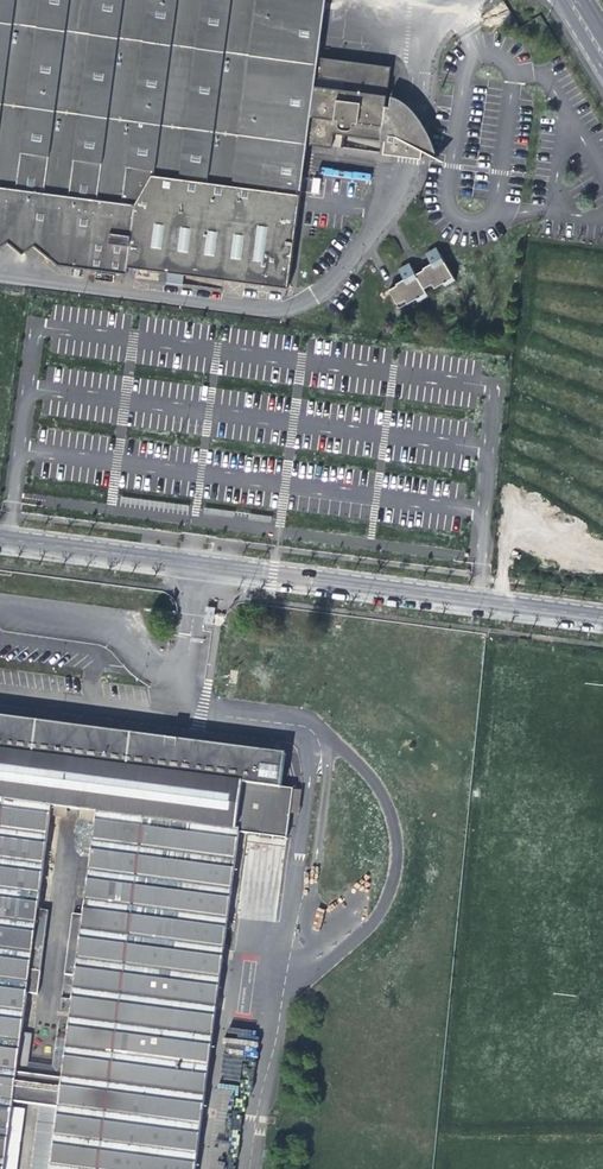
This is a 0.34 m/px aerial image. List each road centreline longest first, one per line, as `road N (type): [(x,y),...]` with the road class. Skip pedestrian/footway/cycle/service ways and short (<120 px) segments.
road 1 (residential): [(602,618),(0,540)]

